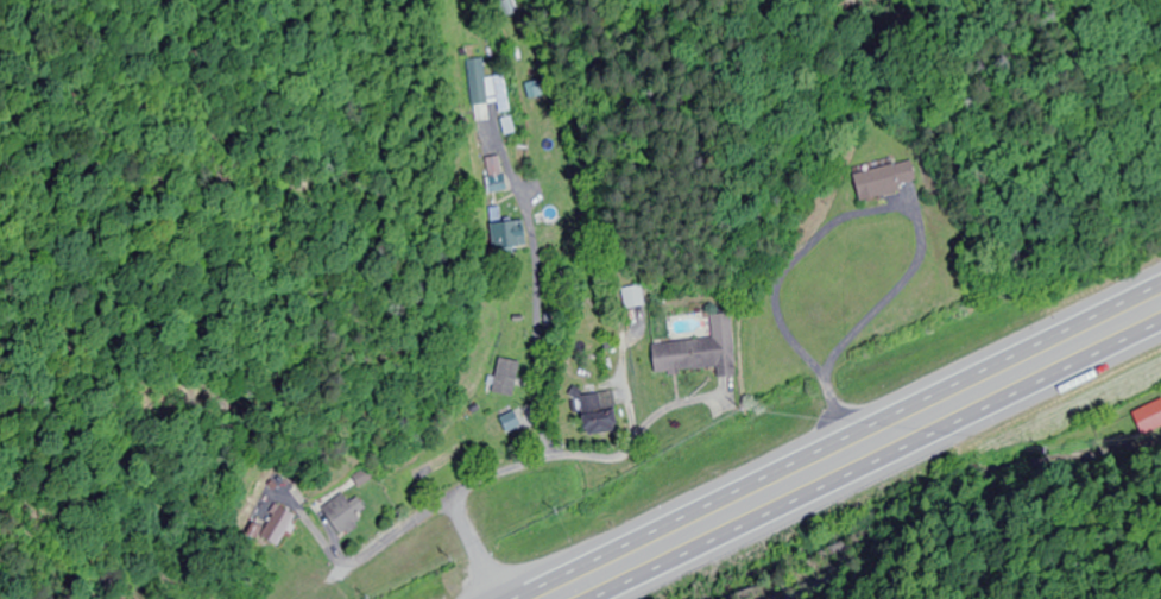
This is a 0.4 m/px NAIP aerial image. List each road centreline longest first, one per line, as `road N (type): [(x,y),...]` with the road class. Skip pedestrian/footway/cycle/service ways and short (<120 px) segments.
road 1 (trunk): [(1160,287),(531,598)]
road 2 (trunk): [(600,598),(1160,325)]

